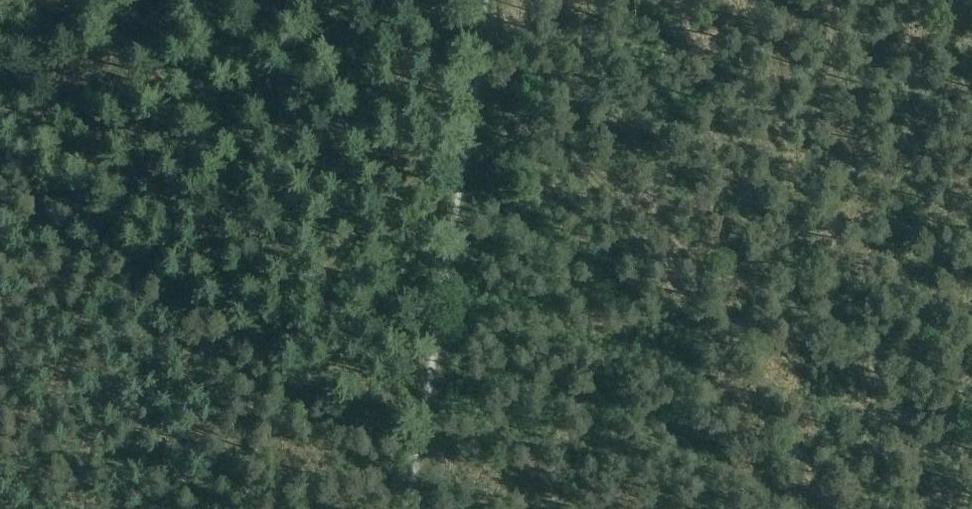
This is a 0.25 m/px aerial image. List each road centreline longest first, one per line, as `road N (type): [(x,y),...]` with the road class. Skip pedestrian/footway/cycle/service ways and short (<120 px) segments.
road 1 (track): [(816,508),(796,453),(551,116),(481,66),(424,0)]
road 2 (track): [(421,433),(0,145)]

